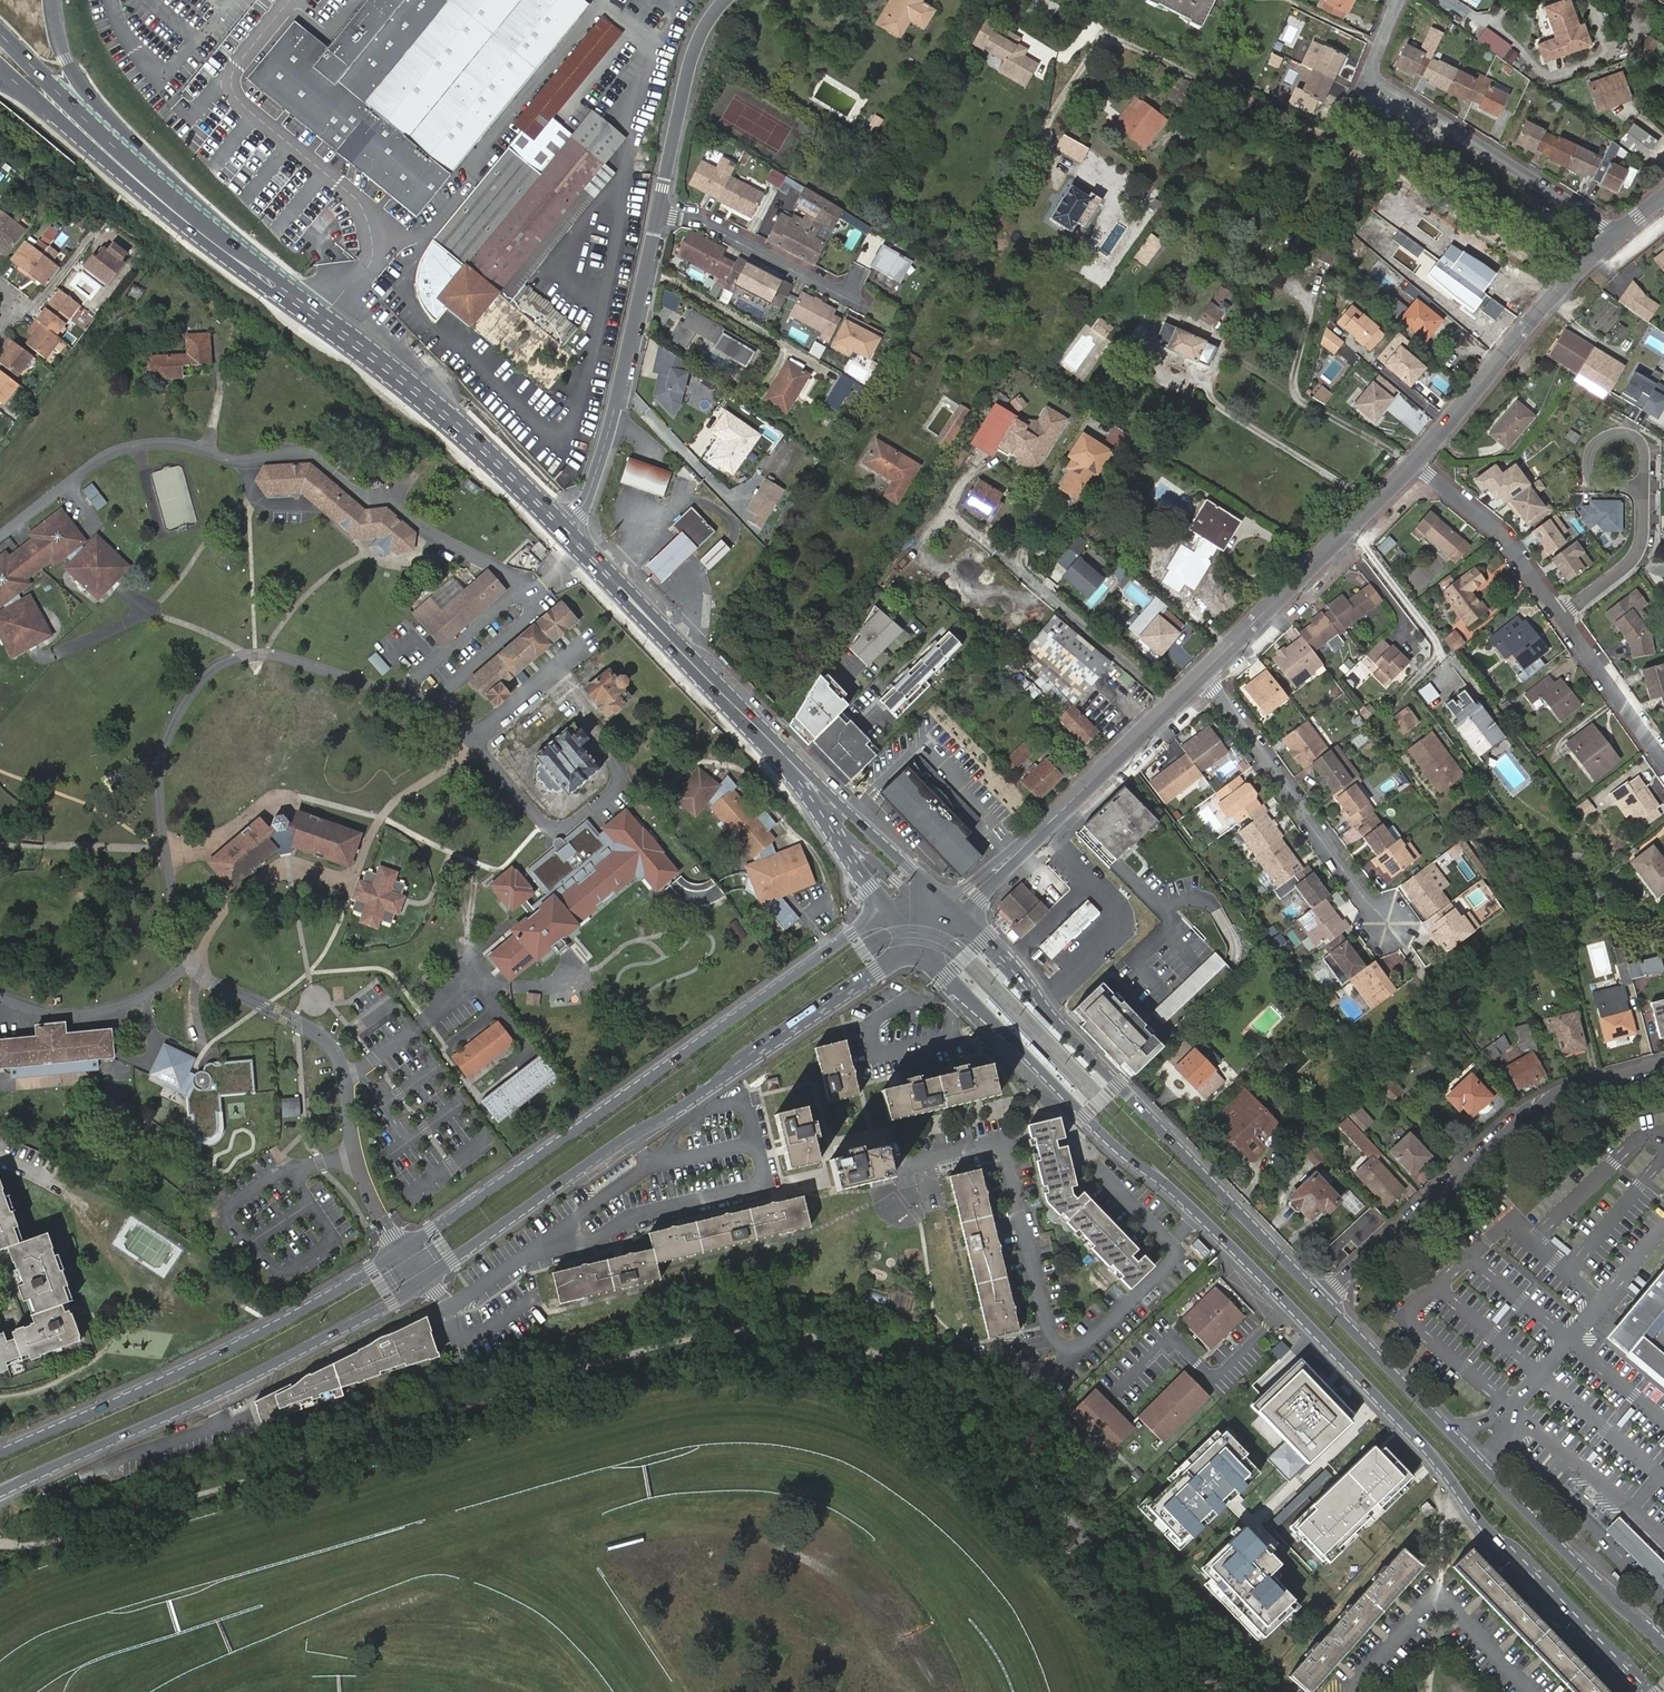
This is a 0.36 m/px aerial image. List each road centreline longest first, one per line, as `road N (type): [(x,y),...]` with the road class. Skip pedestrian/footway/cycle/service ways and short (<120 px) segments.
road 1 (secondary): [(914,942),(1116,1149),(1198,1213),(1304,1320),(1422,1443),(1489,1533),(1647,1691)]
road 2 (unknown): [(989,907),(1361,546),(1606,269)]
road 3 (tertiary): [(426,1282),(914,942)]
road 4 (tertiary): [(886,909),(401,1251)]
road 5 (secondary): [(1322,1300),(955,907)]
road 6 (secondary): [(1663,1647),(1322,1300)]
road 7 (tertiary): [(0,1492),(268,1367),(426,1282)]
road 8 (tertiary): [(401,1251),(195,1366),(0,1453)]
road 9 (residential): [(1663,1067),(1552,1097),(1322,1300)]
road 10 (primary): [(279,291),(401,380),(561,526)]
road 11 (residential): [(1401,0),(1379,57),(1381,77),(1610,238)]
road 12 (primary): [(561,526),(807,779)]
road 13 (primary): [(24,89),(158,206),(279,291)]
road 14 (residential): [(1202,673),(1387,923)]
road 15 (residential): [(653,237),(602,456),(585,503),(561,526)]
road 16 (tertiary): [(1414,463),(1202,673)]
road 17 (tertiary): [(1610,238),(1414,463)]
road 18 (tertiary): [(1172,703),(955,907)]
road 19 (residential): [(1172,703),(995,553)]
road 20 (residential): [(657,215),(694,52),(726,0)]
road 21 (primary): [(166,190),(0,34)]
road 22 (motorway): [(166,190),(78,81),(52,0)]
road 23 (residential): [(1414,463),(1507,540),(1561,615)]
road 24 (residential): [(657,215),(703,223),(846,297)]
road 25 (primary): [(955,907),(807,779)]
road 26 (residential): [(1561,615),(1663,762)]
road 27 (residential): [(1561,615),(1639,546),(1637,483)]
road 28 (residential): [(1637,483),(1647,466),(1644,447),(1631,434),(1612,432),(1595,442),(1589,460),(1601,485),(1620,490)]
road 29 (unclassified): [(829,826),(904,889),(955,907)]
road 30 (primary): [(279,291),(166,190)]

